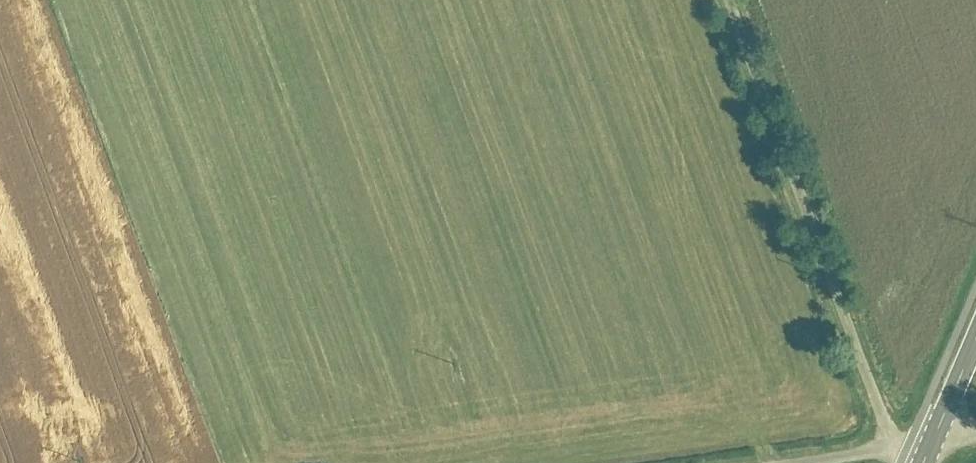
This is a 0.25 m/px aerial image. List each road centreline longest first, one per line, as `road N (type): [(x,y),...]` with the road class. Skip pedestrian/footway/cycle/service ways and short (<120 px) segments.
road 1 (residential): [(889,446),(727,0)]

